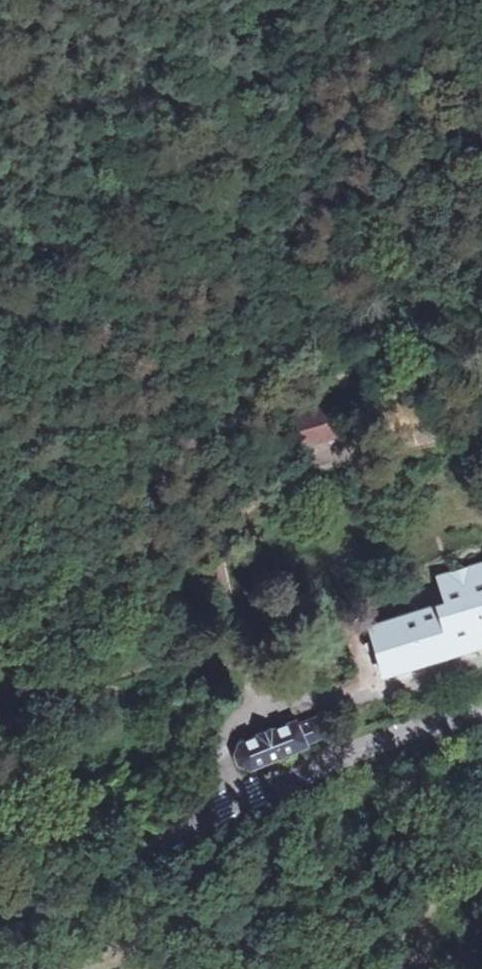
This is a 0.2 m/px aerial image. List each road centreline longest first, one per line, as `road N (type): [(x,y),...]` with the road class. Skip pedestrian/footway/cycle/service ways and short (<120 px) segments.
road 1 (tertiary): [(0,899),(269,787),(481,720)]
road 2 (track): [(394,968),(426,914),(481,860)]

